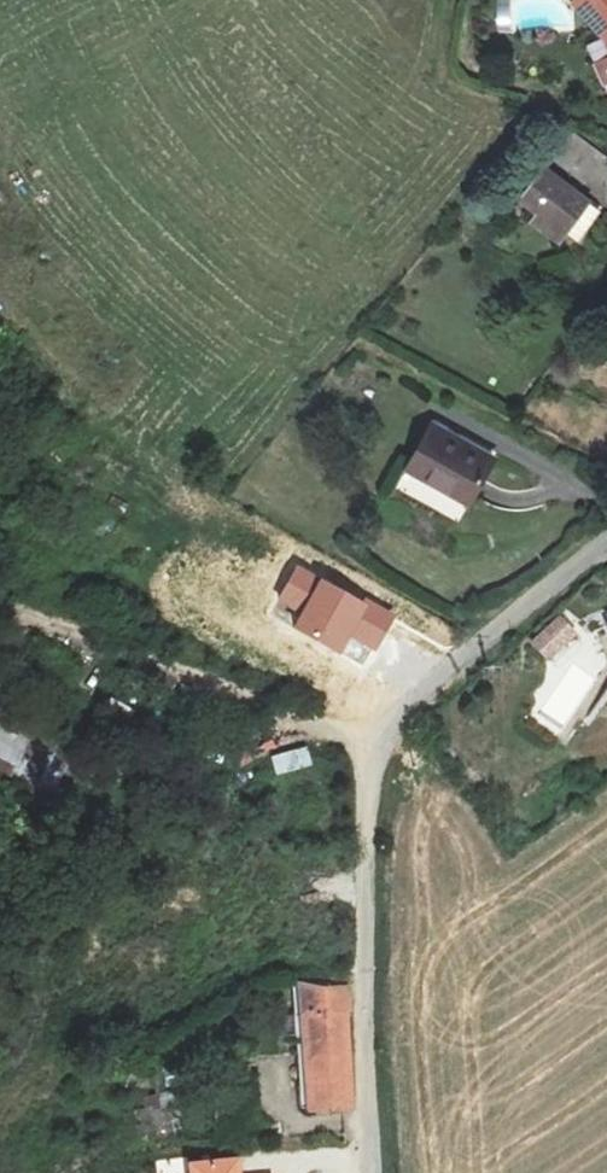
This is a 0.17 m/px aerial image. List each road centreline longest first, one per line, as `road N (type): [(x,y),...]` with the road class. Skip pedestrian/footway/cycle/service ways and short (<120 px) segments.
road 1 (residential): [(371,1172),(366,828),(383,736),(408,704),(606,535)]

